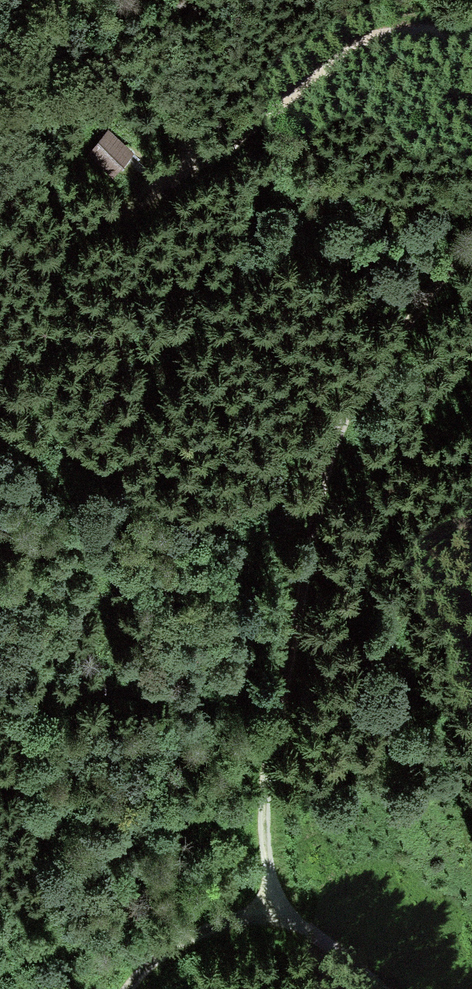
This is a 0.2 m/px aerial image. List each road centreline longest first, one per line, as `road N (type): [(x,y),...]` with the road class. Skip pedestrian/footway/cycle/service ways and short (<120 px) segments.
road 1 (track): [(374,988),(280,909),(261,812),(338,412),(471,241)]
road 2 (track): [(471,33),(382,36),(115,224)]
road 3 (track): [(134,988),(161,954),(230,920),(280,909)]

